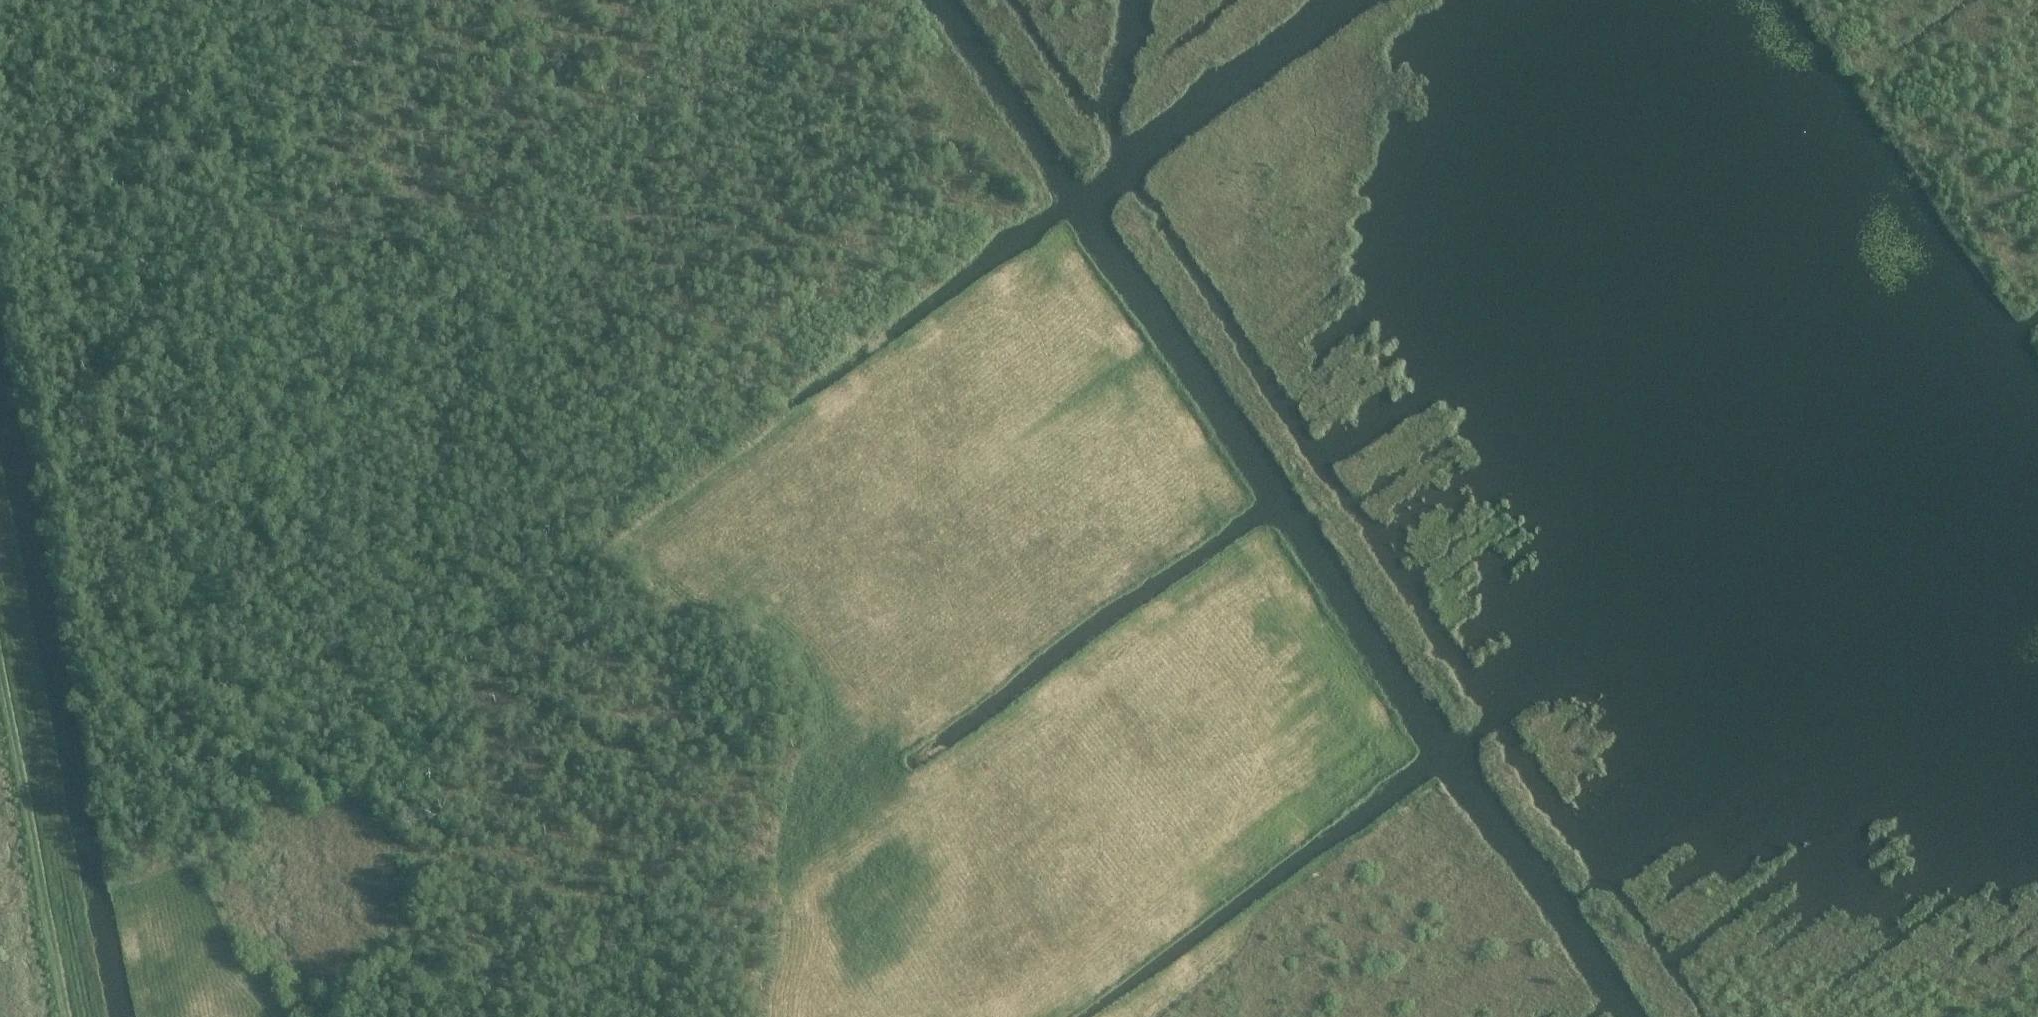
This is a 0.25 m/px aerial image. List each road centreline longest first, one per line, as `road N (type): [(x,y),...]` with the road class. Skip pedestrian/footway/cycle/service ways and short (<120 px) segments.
road 1 (track): [(80,1016),(0,615)]

